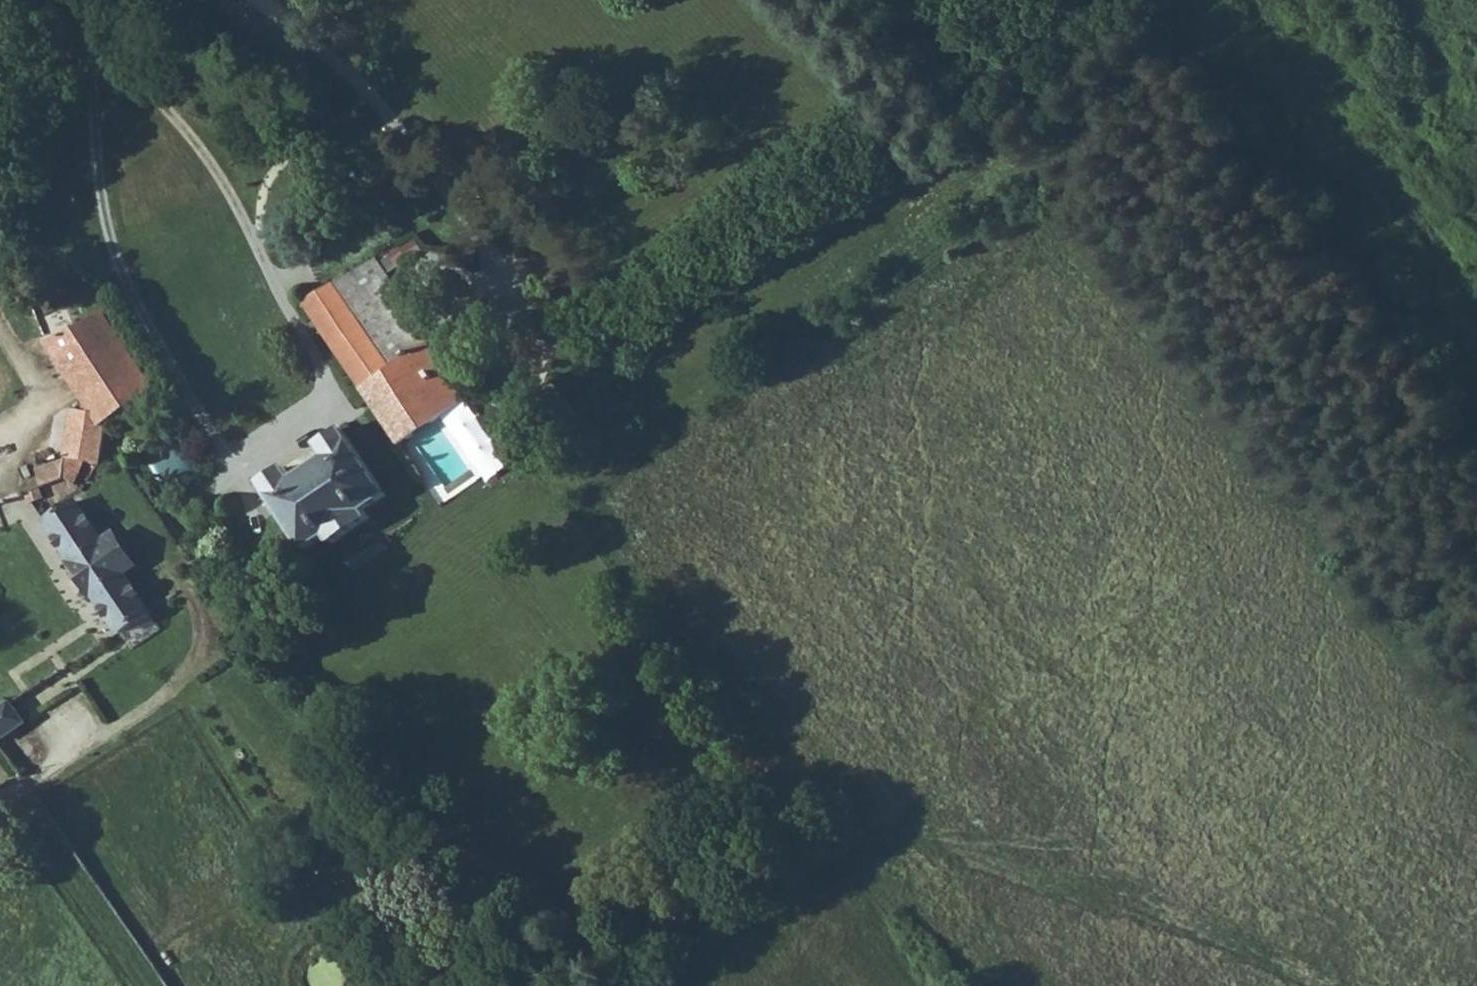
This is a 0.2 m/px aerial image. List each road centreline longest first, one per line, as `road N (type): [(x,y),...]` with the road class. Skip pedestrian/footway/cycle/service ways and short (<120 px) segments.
road 1 (residential): [(258,0),(380,111),(517,293)]

